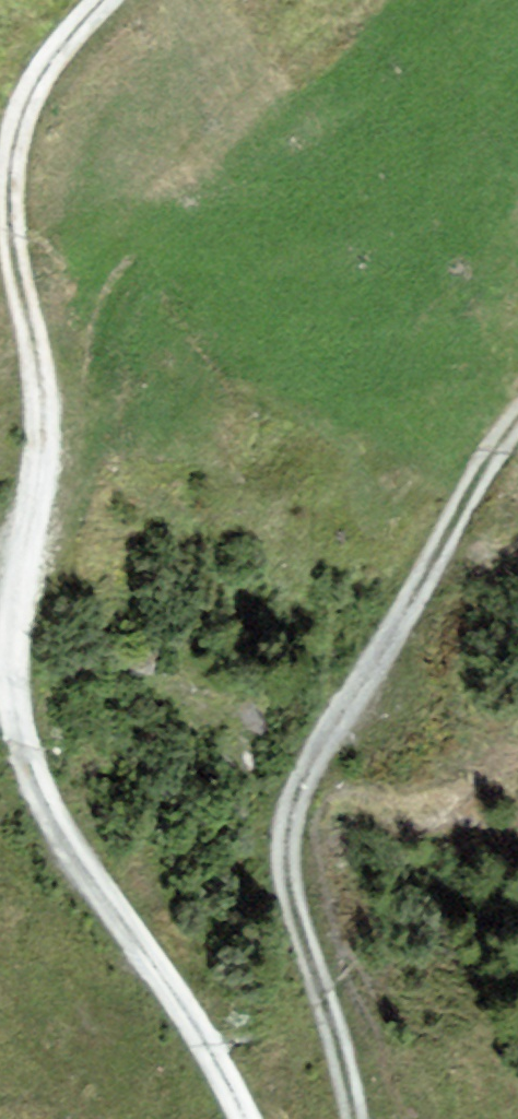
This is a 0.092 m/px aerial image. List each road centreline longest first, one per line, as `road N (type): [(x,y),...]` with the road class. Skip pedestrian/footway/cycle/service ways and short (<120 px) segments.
road 1 (track): [(244,1118),(213,1057),(57,821),(20,735),(13,688),(11,639),(42,418),(15,251),(12,157),(38,78),(102,0)]
road 2 (track): [(354,1118),(281,842),(291,804),(342,708),(517,415)]

